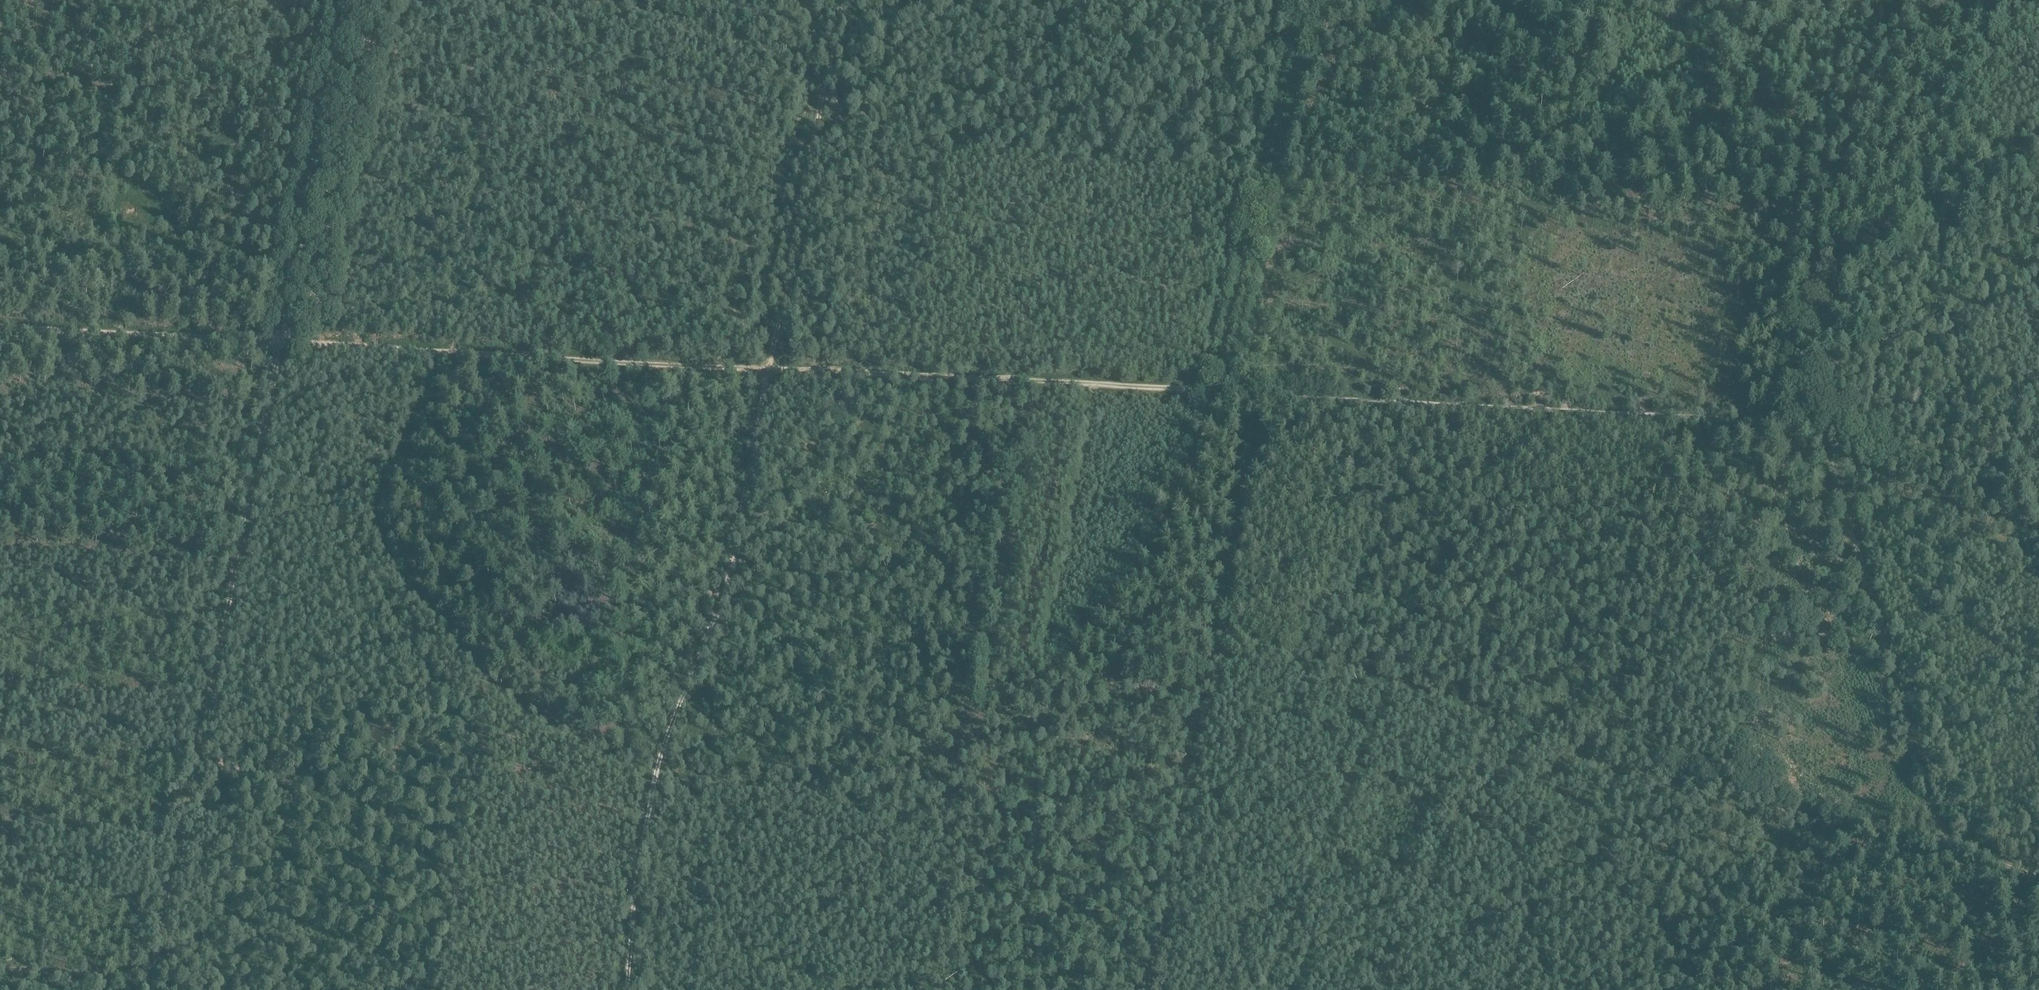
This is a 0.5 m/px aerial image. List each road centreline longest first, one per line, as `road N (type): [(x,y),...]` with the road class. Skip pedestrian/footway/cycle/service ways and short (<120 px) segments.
road 1 (track): [(0,327),(1792,417),(1824,464),(1951,842),(2038,873)]
road 2 (track): [(1264,181),(0,79)]
road 3 (track): [(627,989),(659,726),(669,689),(724,574),(831,0)]
road 4 (track): [(343,0),(152,966)]
road 5 (track): [(1216,626),(1912,842),(1951,842)]
road 6 (track): [(1213,394),(1136,570),(1063,662),(1007,712),(968,739),(839,785),(781,790),(649,775)]
road 7 (track): [(1253,394),(1152,989)]
road 8 (track): [(1792,417),(1844,0)]
road 9 (track): [(1223,394),(1301,0)]
road 10 (track): [(2038,287),(1791,383)]
road 11 (track): [(2038,9),(1954,117),(1963,134),(2020,169),(2038,207)]
road 12 (track): [(968,739),(930,989)]
road 13 (track): [(199,989),(163,963),(113,974),(0,968)]
road 14 (track): [(188,766),(0,753)]

